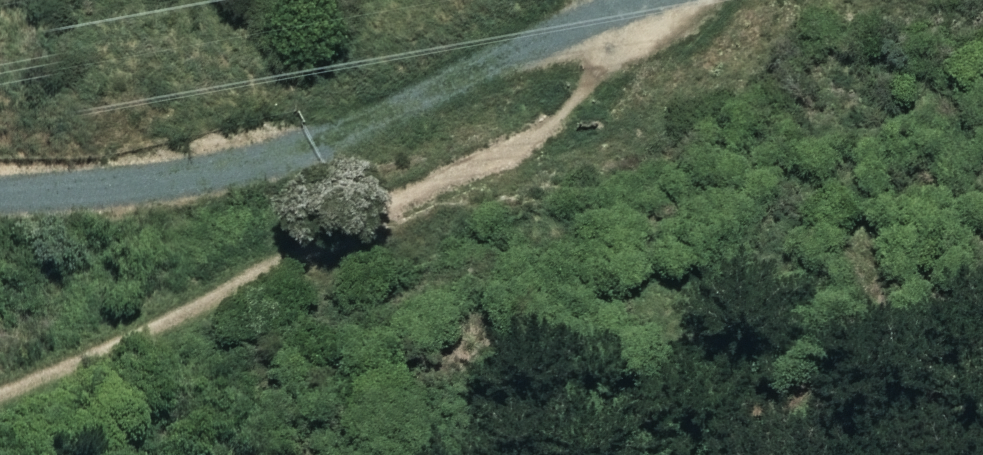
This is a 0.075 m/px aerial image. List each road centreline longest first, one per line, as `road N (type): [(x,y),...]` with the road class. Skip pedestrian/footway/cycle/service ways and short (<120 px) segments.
road 1 (track): [(674,0),(562,113),(503,154),(0,398)]
road 2 (track): [(0,195),(100,187),(279,152),(628,0)]

